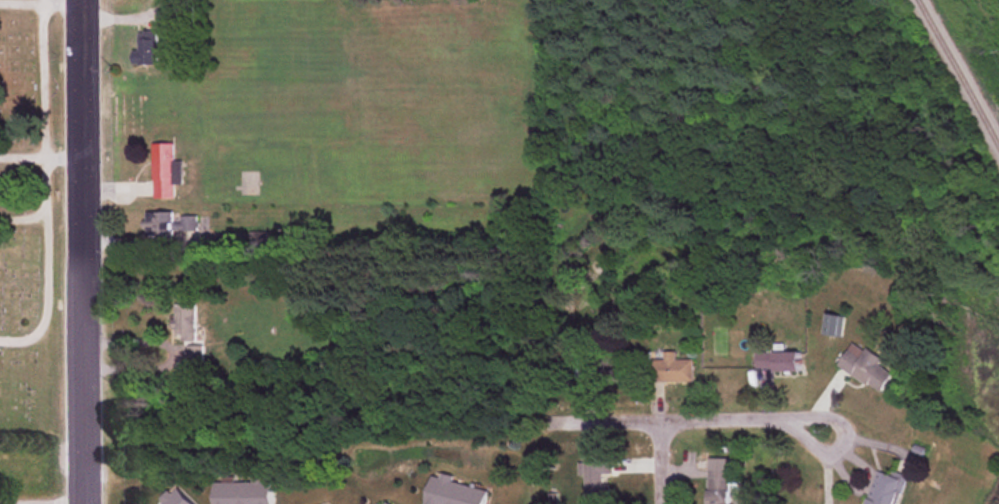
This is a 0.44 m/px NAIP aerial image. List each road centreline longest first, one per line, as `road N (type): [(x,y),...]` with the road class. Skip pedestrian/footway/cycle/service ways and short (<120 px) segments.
road 1 (secondary): [(87,503),(84,0)]
road 2 (residential): [(776,418),(817,413),(846,432),(827,453),(776,418),(539,422)]

